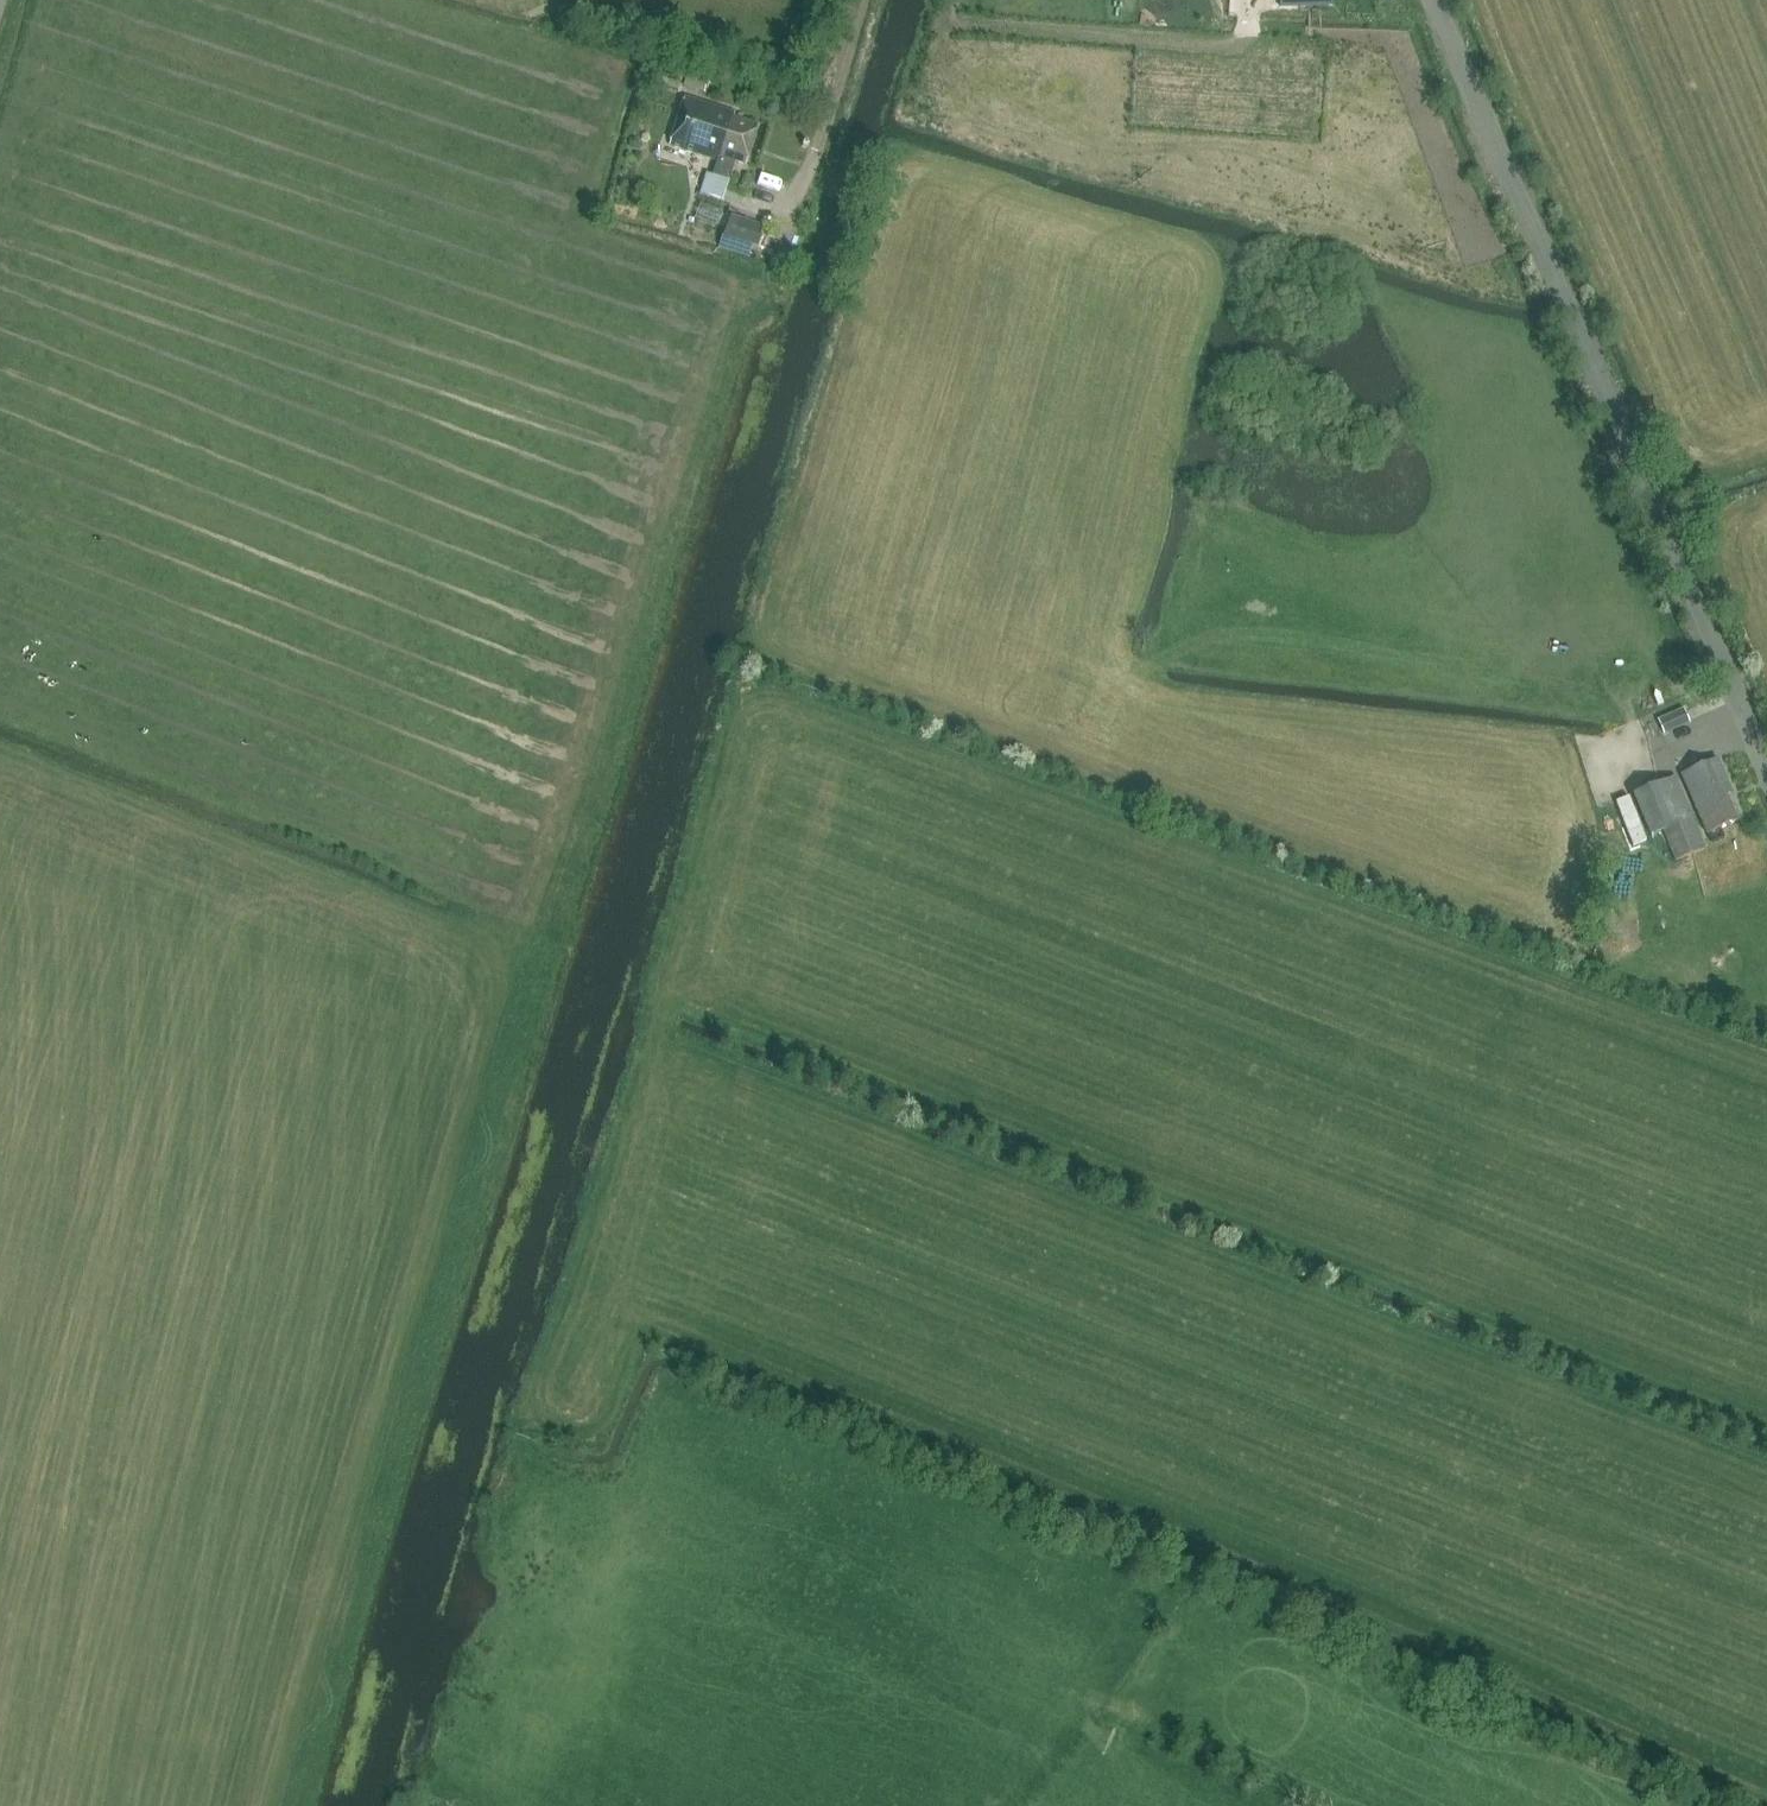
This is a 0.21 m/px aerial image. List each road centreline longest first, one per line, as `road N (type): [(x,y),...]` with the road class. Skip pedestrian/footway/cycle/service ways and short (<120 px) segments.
road 1 (tertiary): [(1766,738),(1454,0)]

